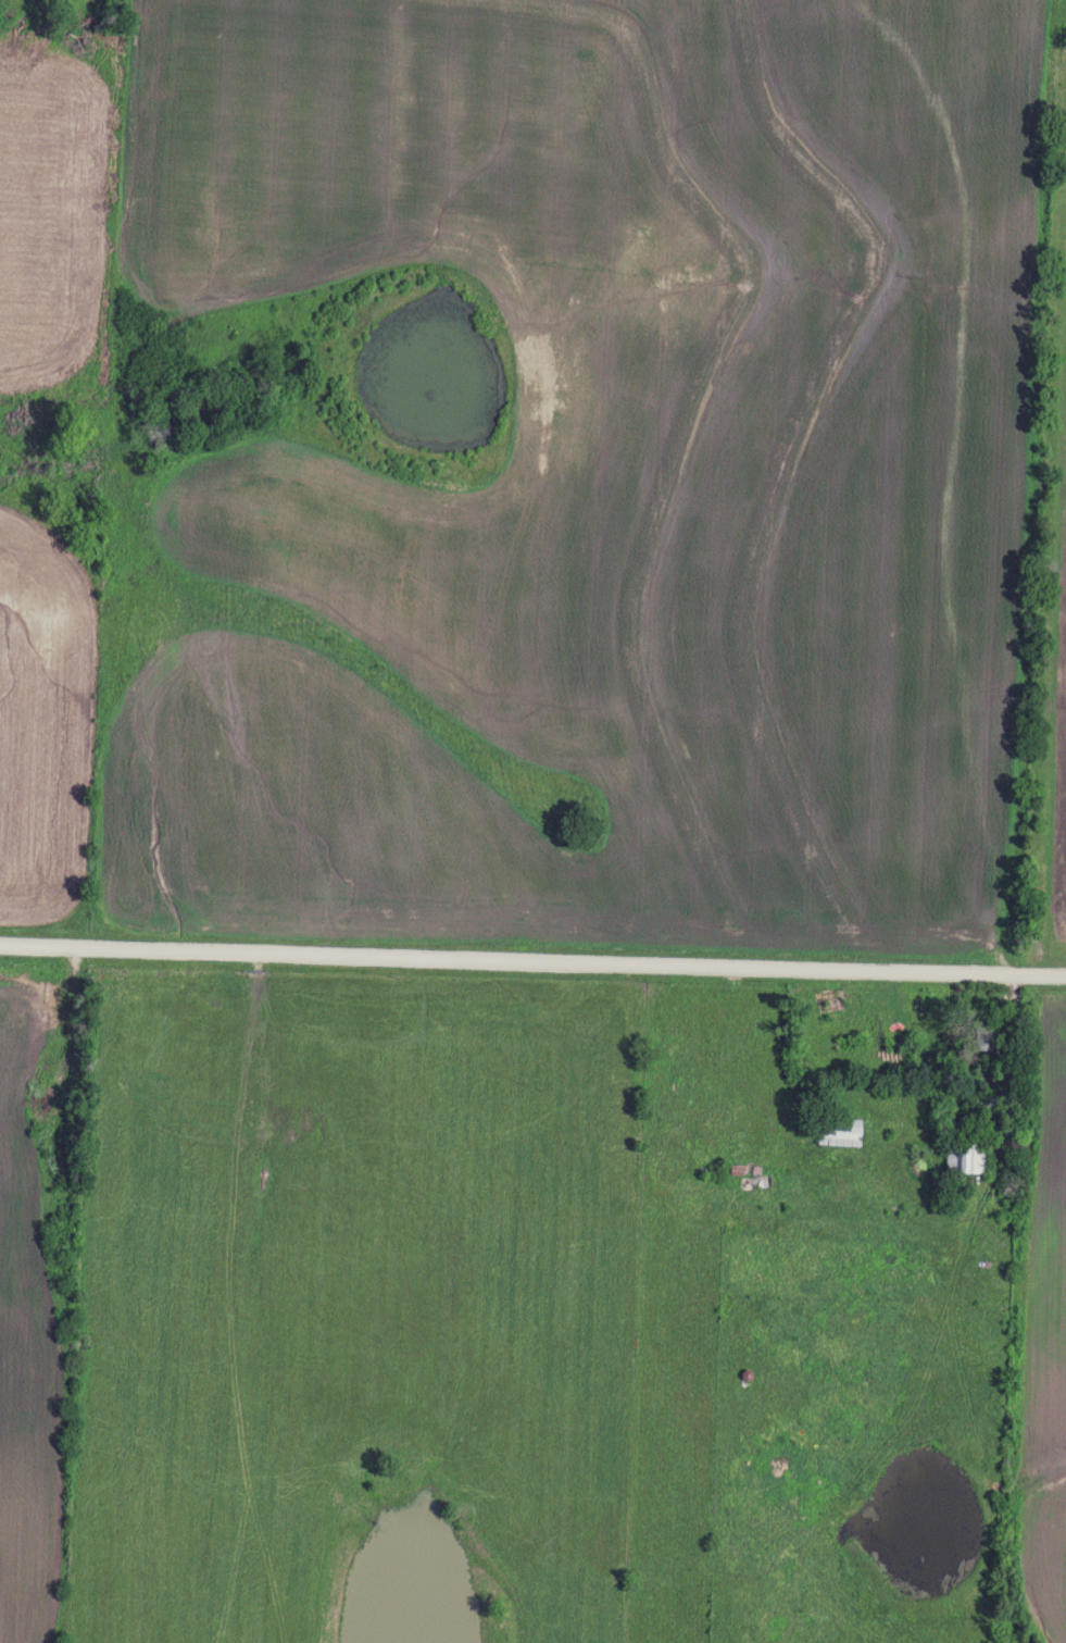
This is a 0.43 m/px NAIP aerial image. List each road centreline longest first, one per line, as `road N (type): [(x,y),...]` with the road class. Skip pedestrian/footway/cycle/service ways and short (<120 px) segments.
road 1 (residential): [(1065,976),(0,947)]

